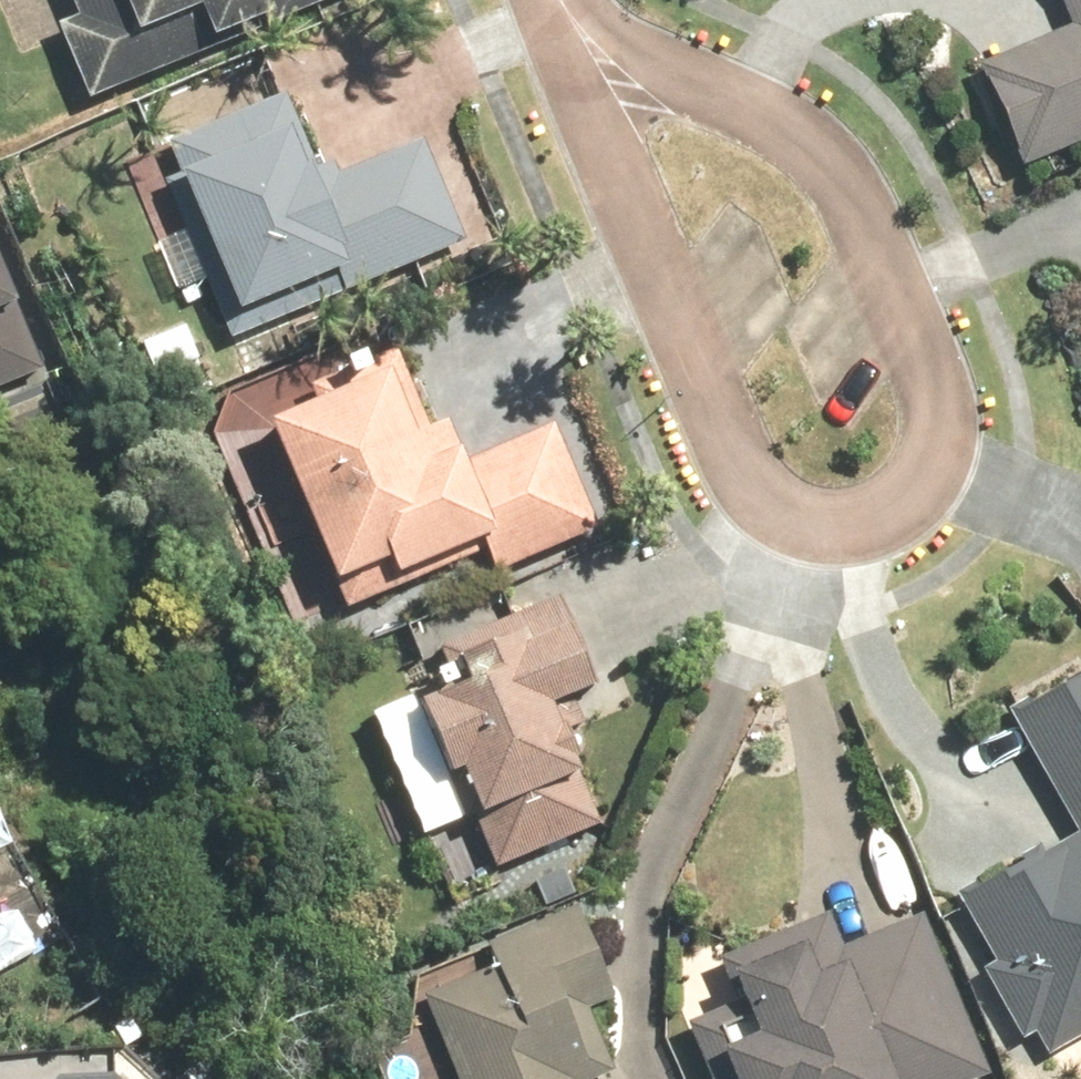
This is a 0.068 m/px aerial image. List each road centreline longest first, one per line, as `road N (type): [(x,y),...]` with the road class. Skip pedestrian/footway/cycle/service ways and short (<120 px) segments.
road 1 (residential): [(579,16),(641,74),(771,137),(800,165),(826,221),(900,401),(897,455),(855,488),(821,494),(769,460)]
road 2 (residential): [(769,460),(579,16)]

